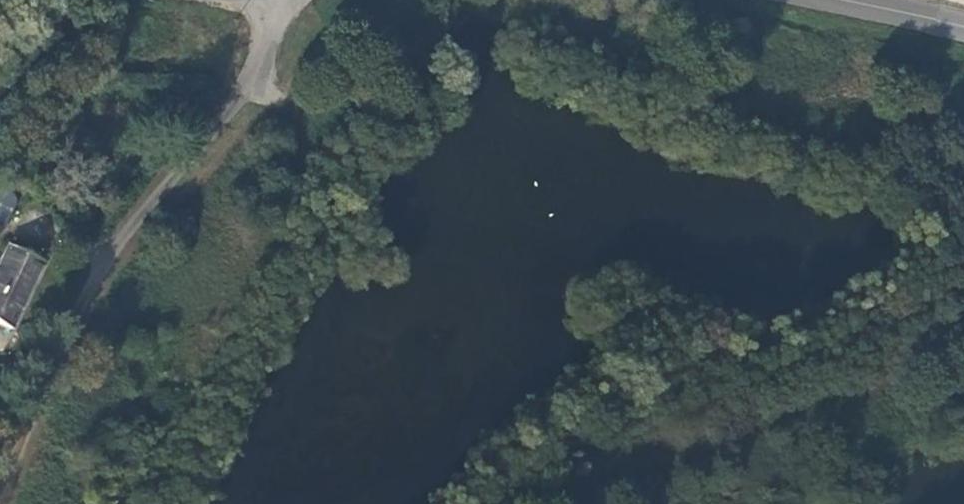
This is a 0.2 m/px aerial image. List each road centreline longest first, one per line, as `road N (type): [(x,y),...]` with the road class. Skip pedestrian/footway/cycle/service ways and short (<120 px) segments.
road 1 (tertiary): [(963,26),(841,0)]

